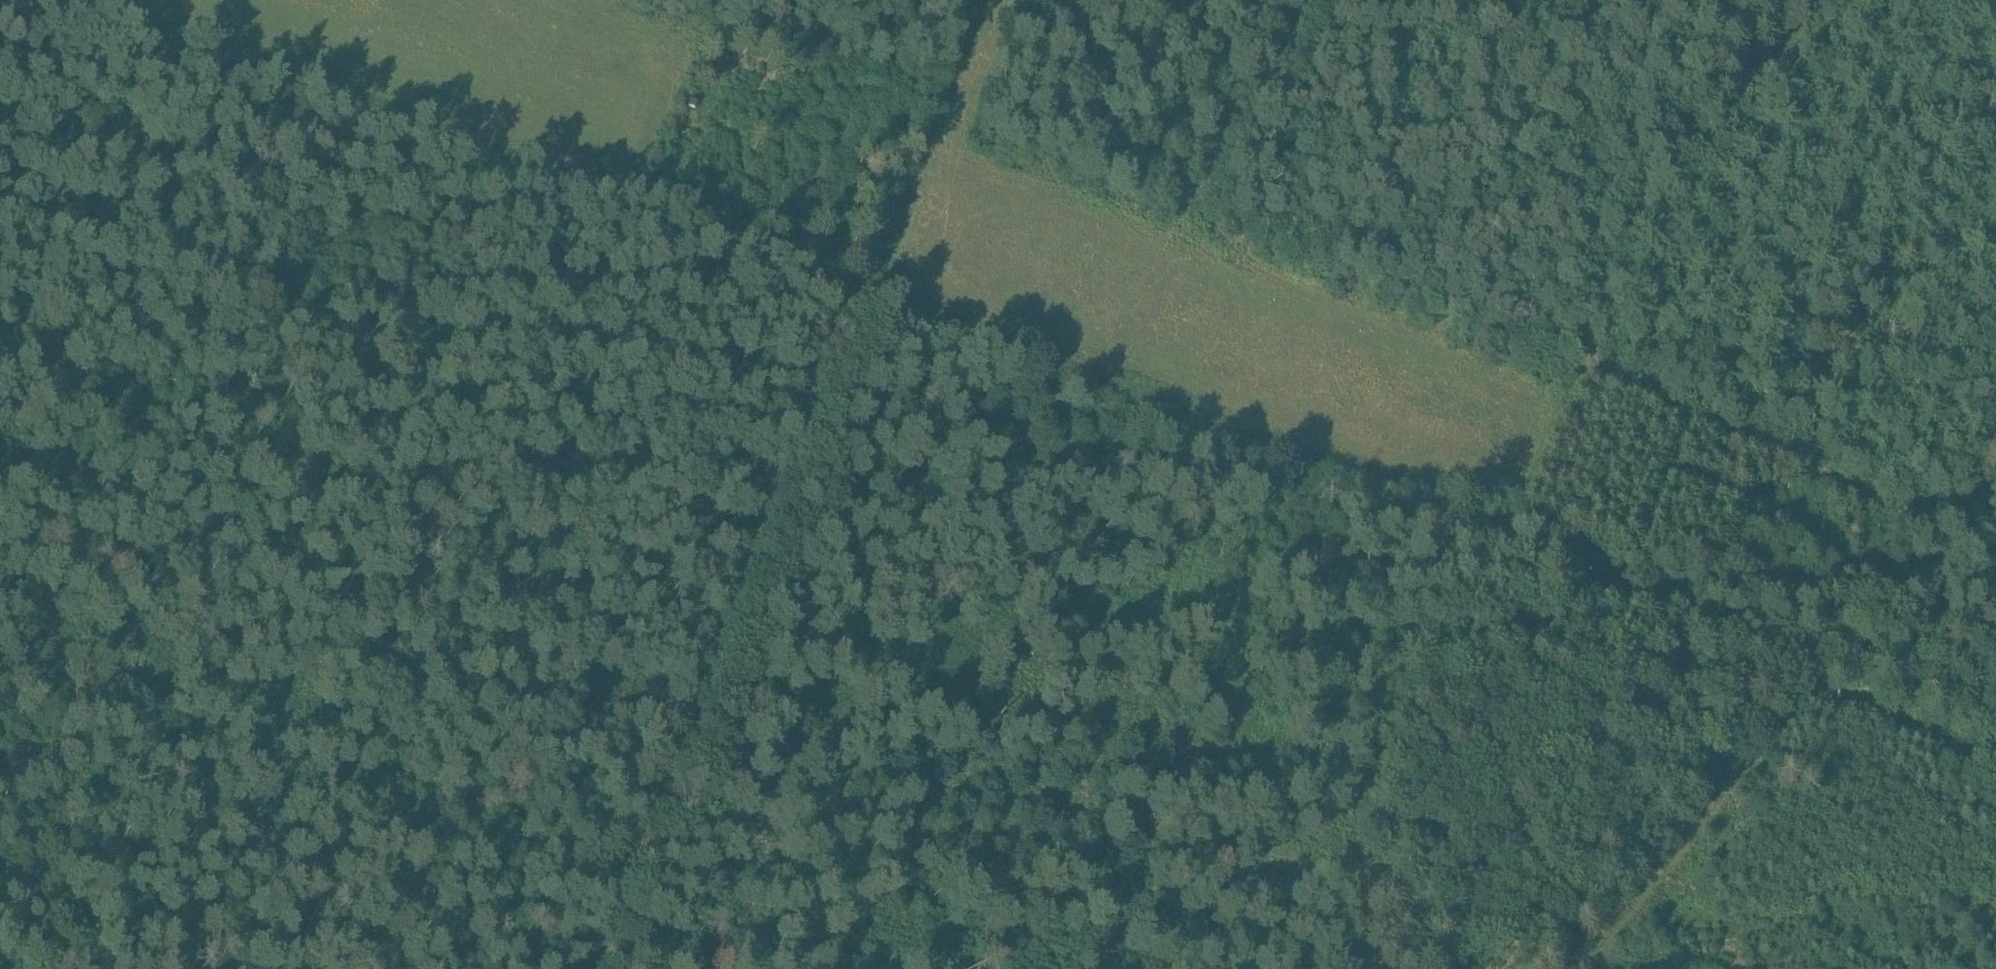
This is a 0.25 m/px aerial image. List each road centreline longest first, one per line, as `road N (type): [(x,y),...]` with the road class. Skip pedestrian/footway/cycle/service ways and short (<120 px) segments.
road 1 (track): [(579,968),(848,283)]
road 2 (track): [(1583,968),(1748,776),(1995,444)]
road 3 (track): [(1749,0),(1548,383)]

